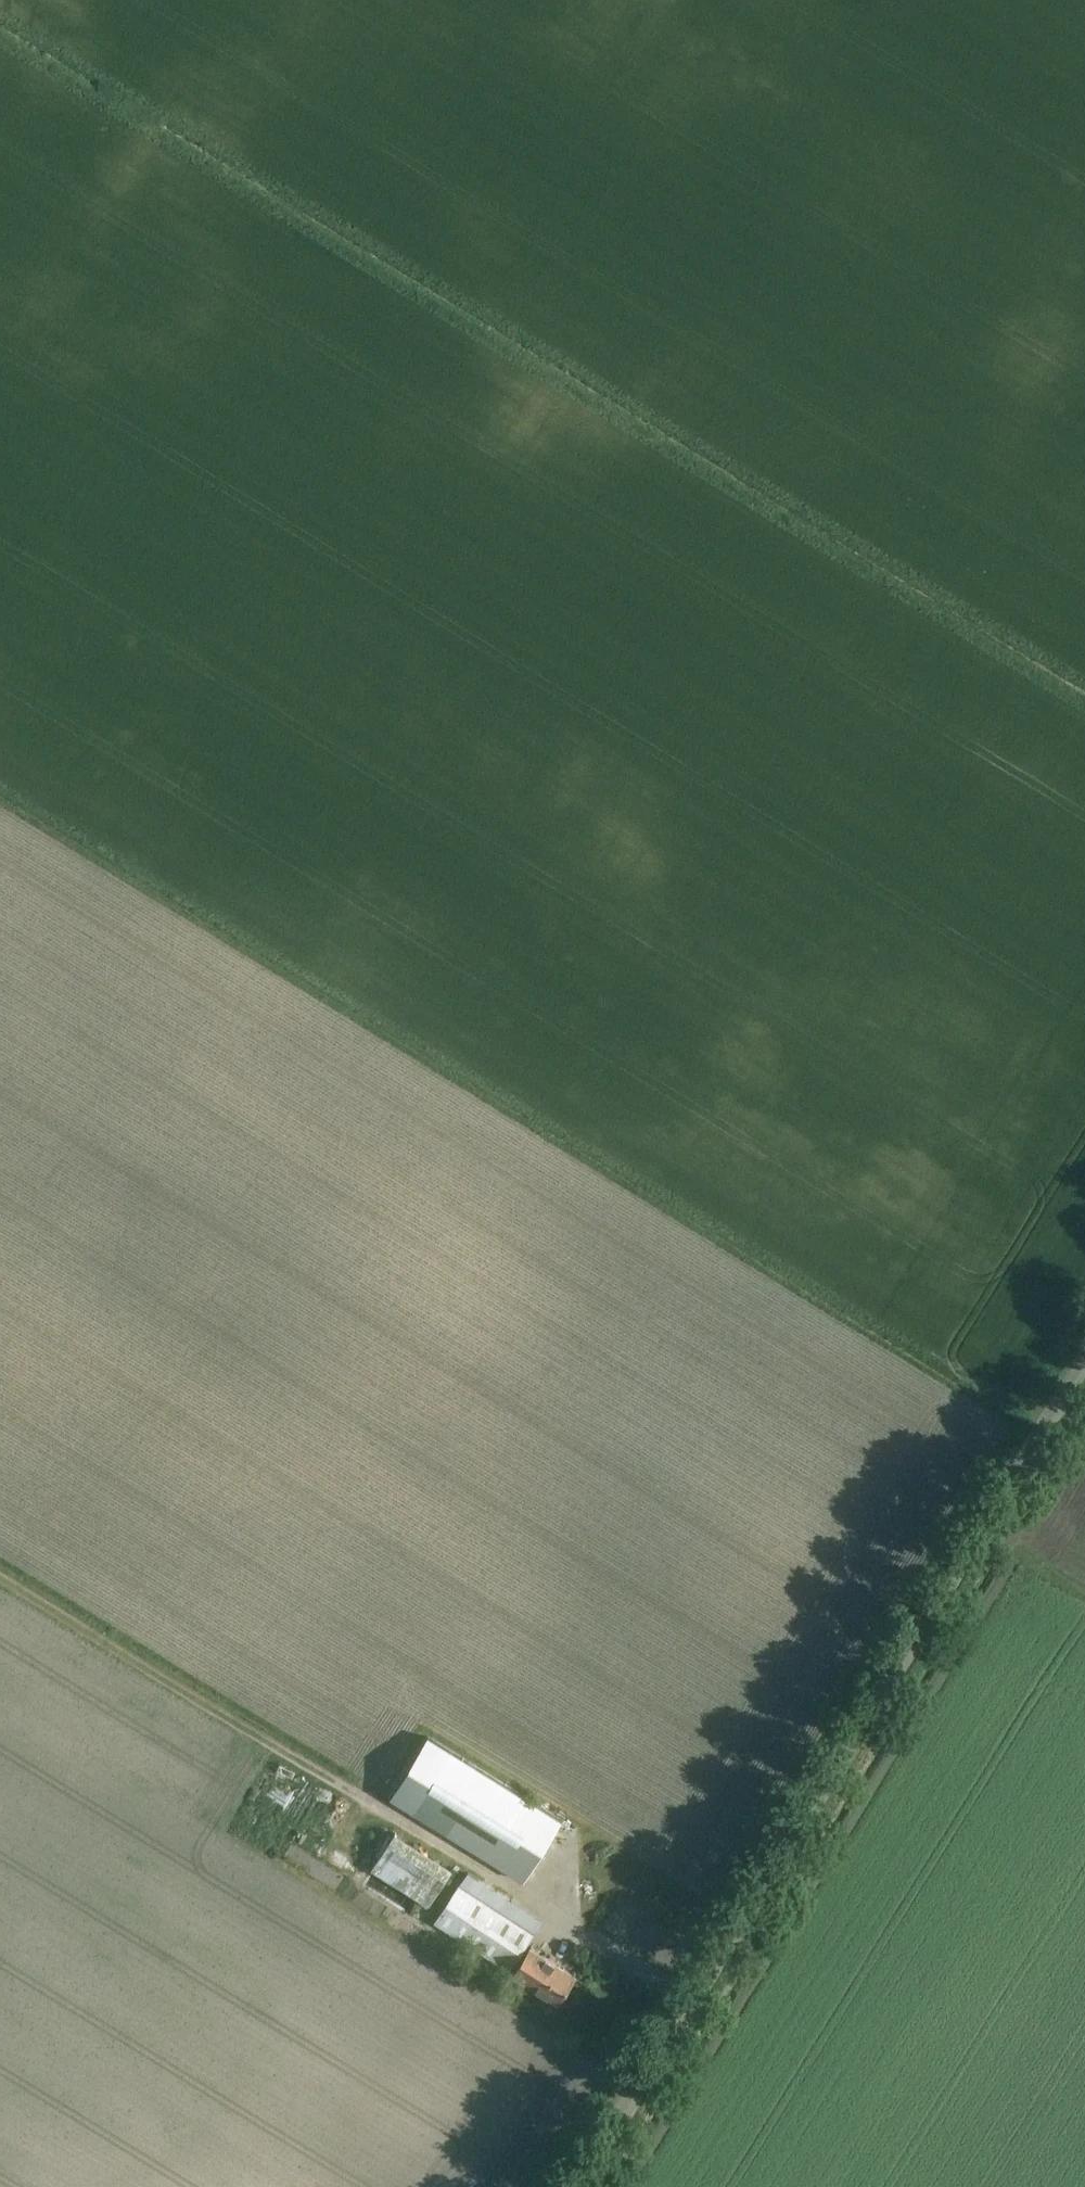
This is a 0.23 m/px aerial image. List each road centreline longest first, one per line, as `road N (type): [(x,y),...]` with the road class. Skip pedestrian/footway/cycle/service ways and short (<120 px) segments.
road 1 (tertiary): [(576,2186),(1084,1357)]
road 2 (track): [(0,1580),(350,1794)]

